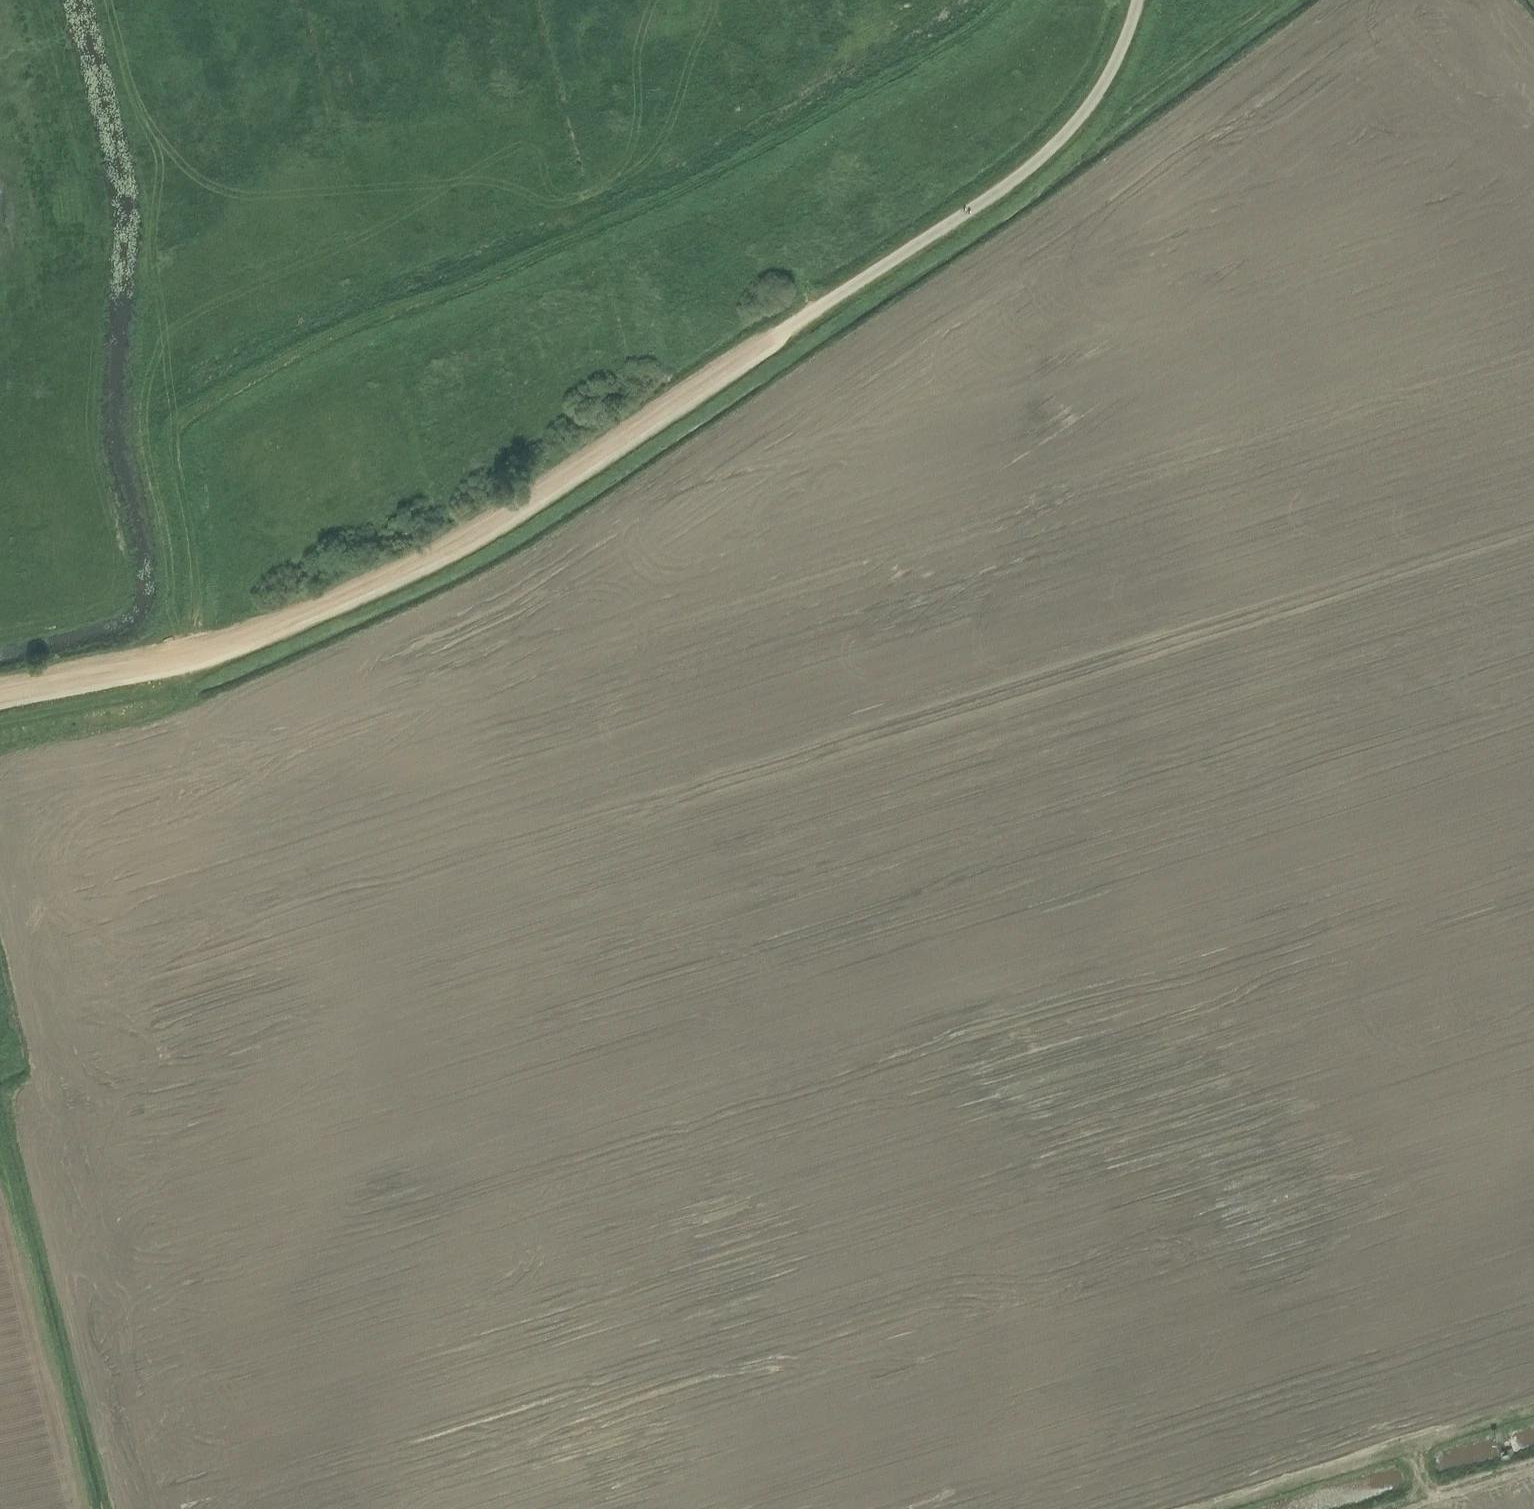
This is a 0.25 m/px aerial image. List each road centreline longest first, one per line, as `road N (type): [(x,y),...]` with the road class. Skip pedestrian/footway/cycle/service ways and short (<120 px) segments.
road 1 (track): [(794,327),(487,526),(397,575),(222,646),(0,696)]
road 2 (unclassified): [(1139,0),(1101,88),(1037,162),(794,327)]

